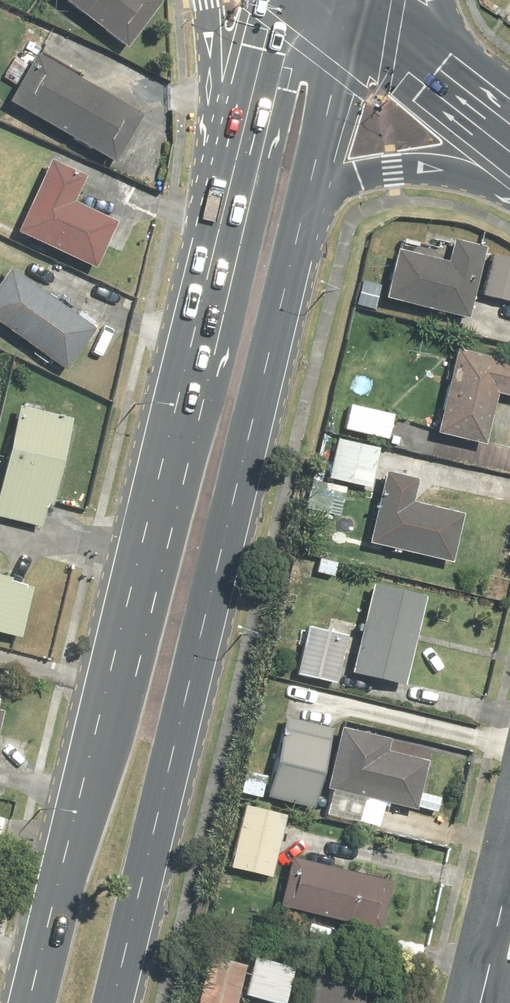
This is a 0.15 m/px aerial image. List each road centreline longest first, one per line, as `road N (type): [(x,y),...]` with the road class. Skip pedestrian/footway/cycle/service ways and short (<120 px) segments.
road 1 (primary): [(326,175),(109,1002)]
road 2 (primary): [(22,1002),(116,672),(227,206)]
road 3 (primary): [(227,206),(271,0)]
road 4 (primary): [(227,206),(202,0)]
road 5 (primary): [(509,164),(408,158),(326,175)]
road 6 (primary): [(359,0),(326,175)]
road 7 (tertiary): [(509,107),(375,0)]
road 8 (residential): [(480,1002),(509,881)]

